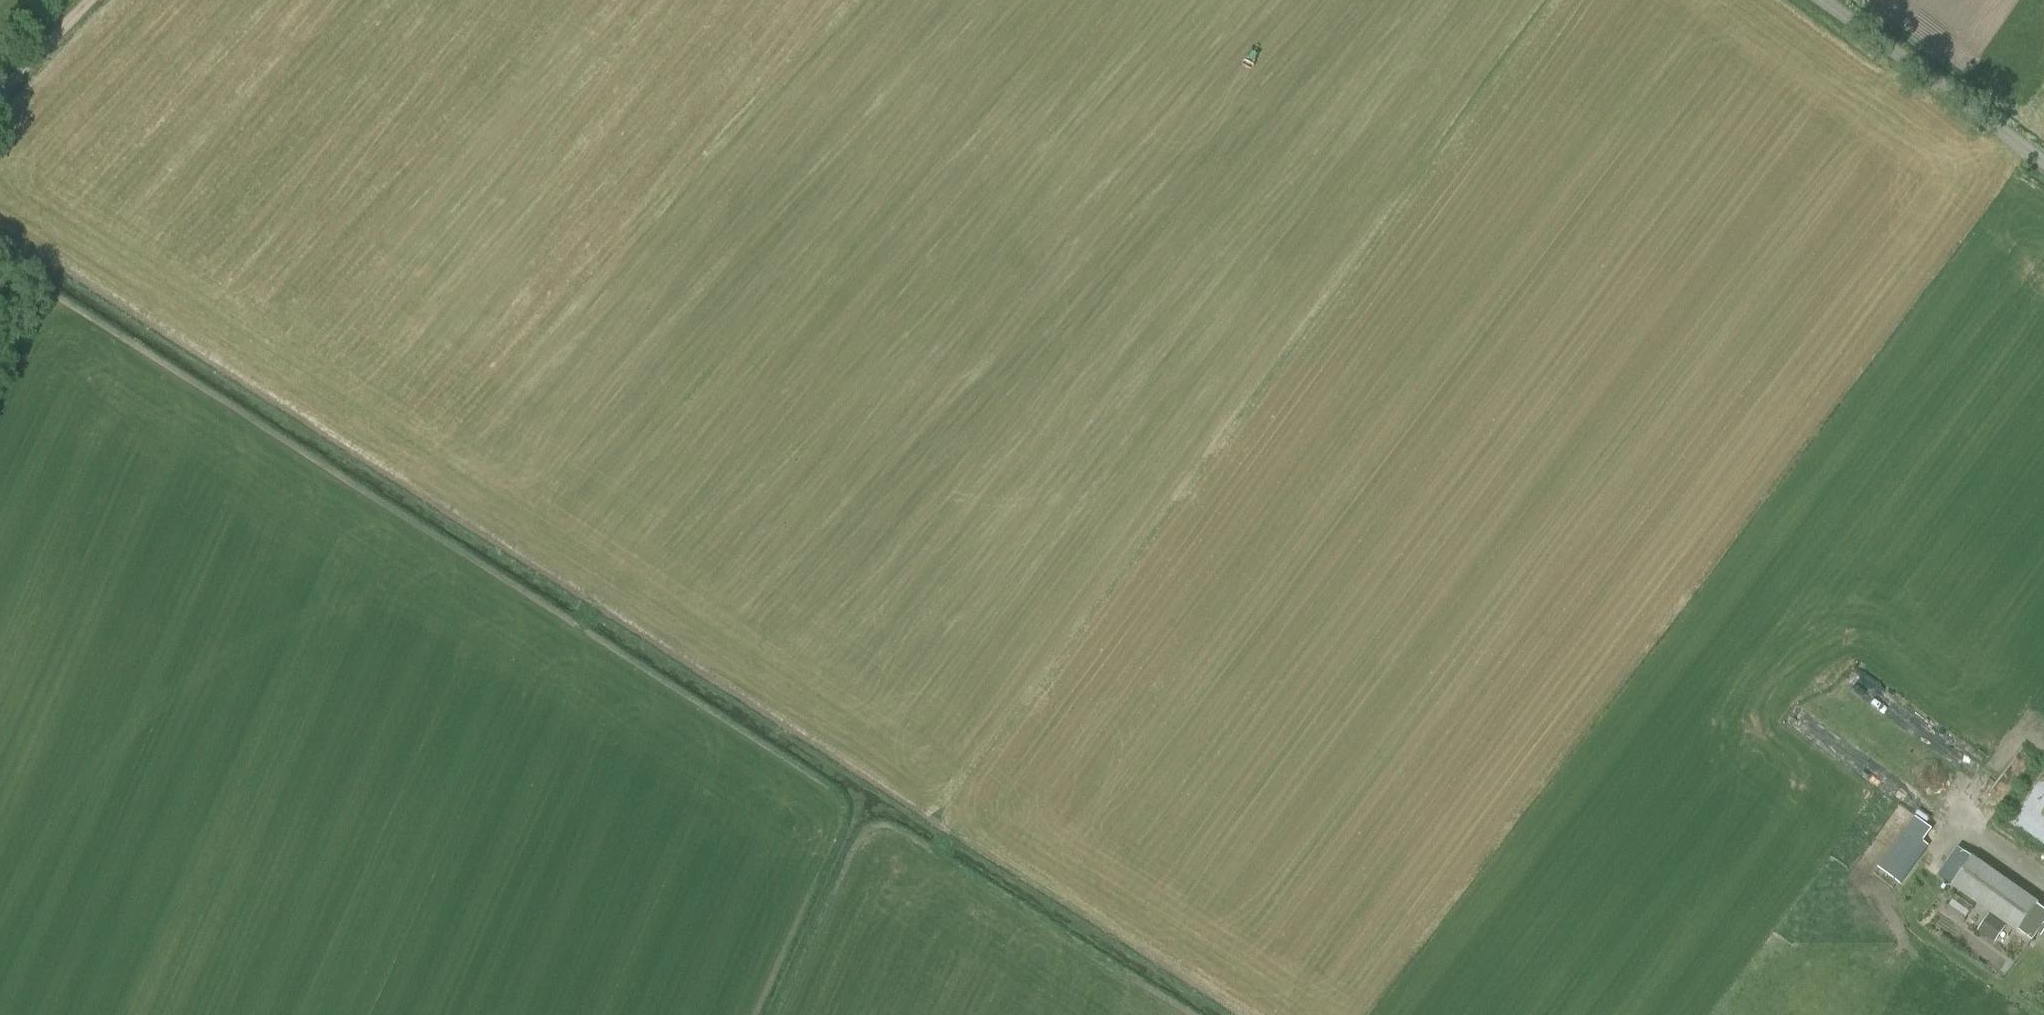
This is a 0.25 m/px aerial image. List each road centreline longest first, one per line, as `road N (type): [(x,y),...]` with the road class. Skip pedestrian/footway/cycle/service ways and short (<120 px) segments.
road 1 (unclassified): [(2043,165),(1821,0)]
road 2 (track): [(0,97),(93,0)]

